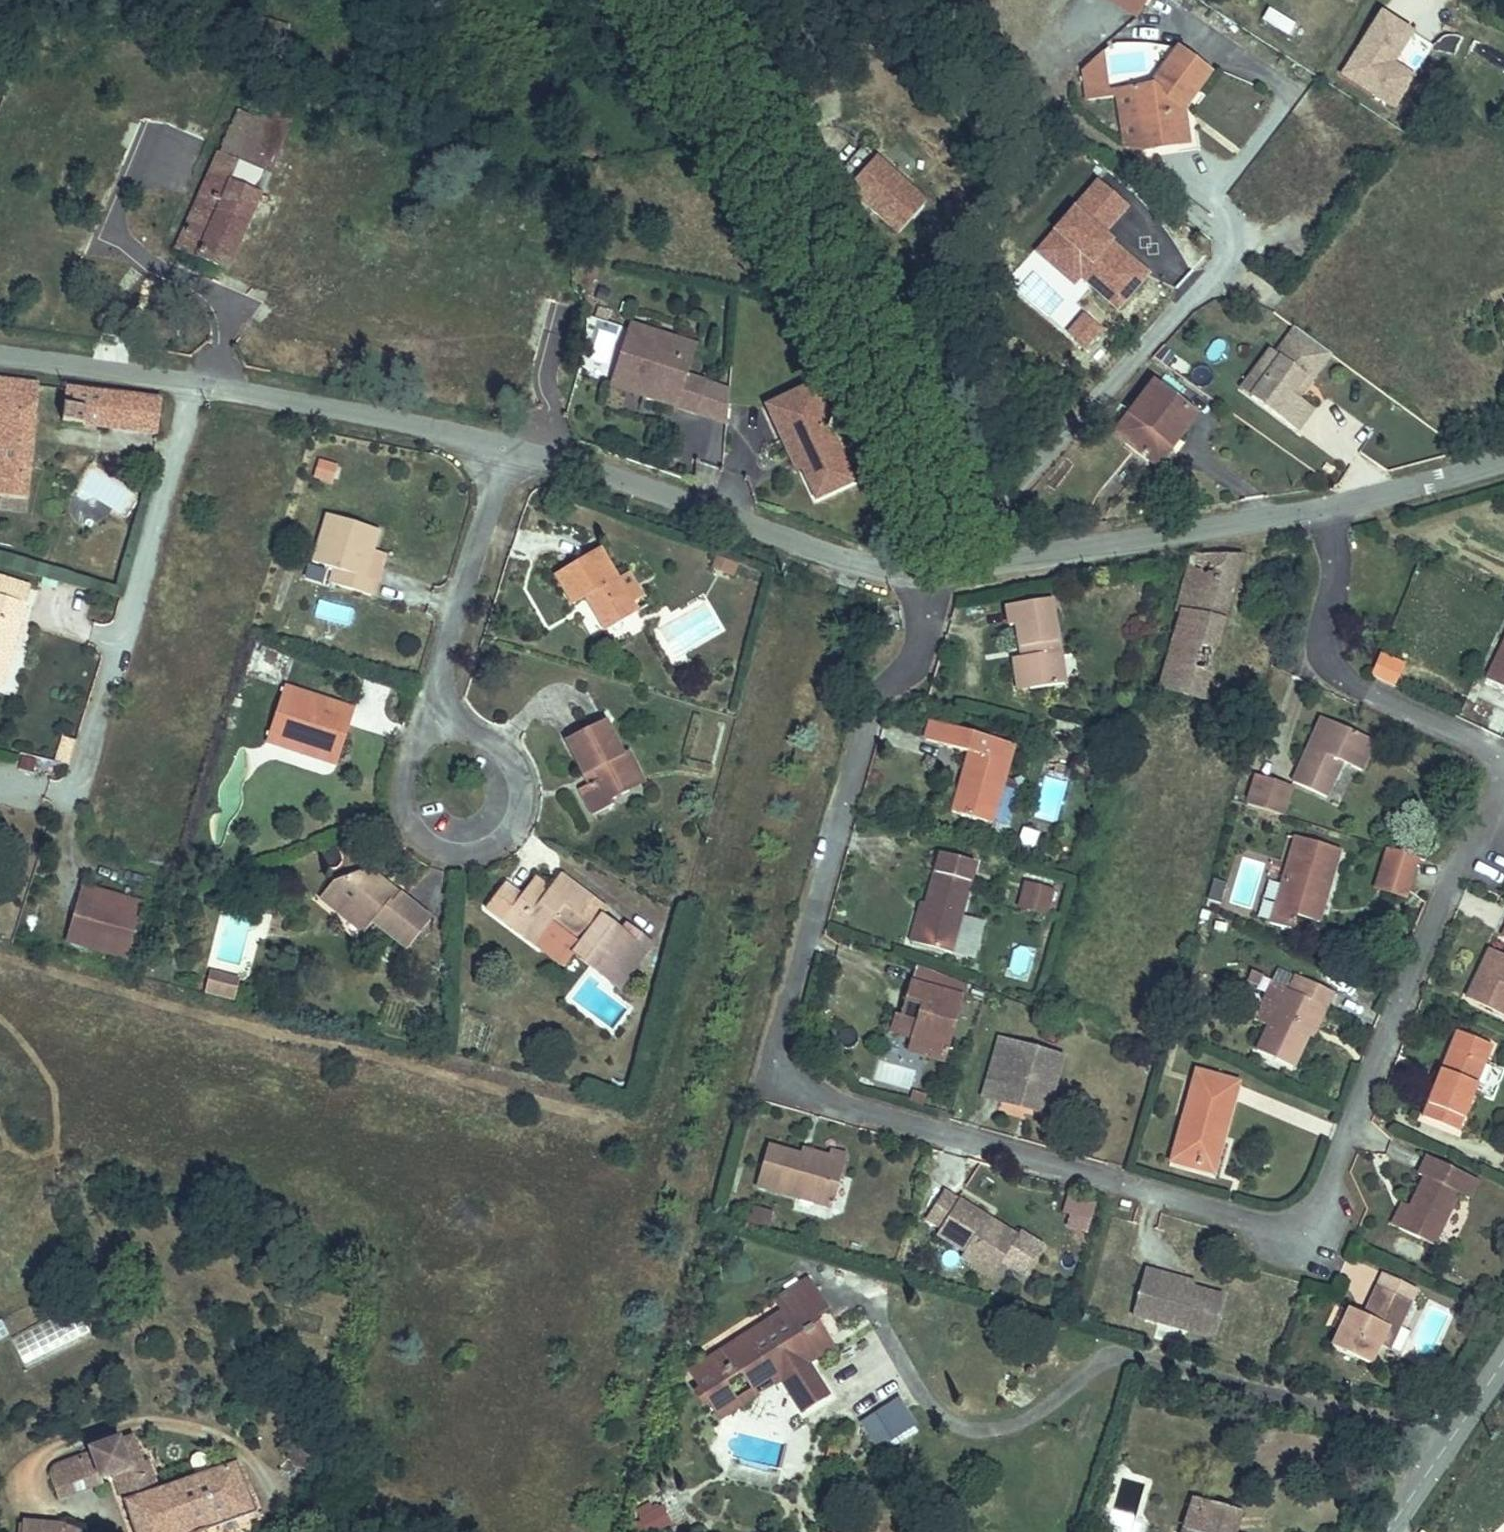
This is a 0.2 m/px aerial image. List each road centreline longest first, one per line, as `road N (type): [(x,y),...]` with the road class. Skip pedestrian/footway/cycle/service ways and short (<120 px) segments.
road 1 (residential): [(938,581),(941,621),(868,729),(780,1036),(784,1068),(805,1088),(1268,1225),(1301,1220),(1323,1200),(1354,1135),(1451,890),(1503,807)]
road 2 (residential): [(506,442),(205,375),(0,351)]
road 3 (residential): [(938,581),(876,570),(506,442)]
road 4 (residential): [(1332,500),(966,567),(938,581)]
road 5 (residential): [(1503,766),(1357,681),(1340,661),(1327,631),(1332,500)]
road 6 (residential): [(506,442),(445,661),(442,732)]
road 7 (residential): [(430,825),(476,833),(497,821),(514,784),(500,746),(483,734),(442,732)]
road 8 (tertiary): [(1380,1531),(1503,1357)]
road 9 (residential): [(1503,455),(1332,500)]

